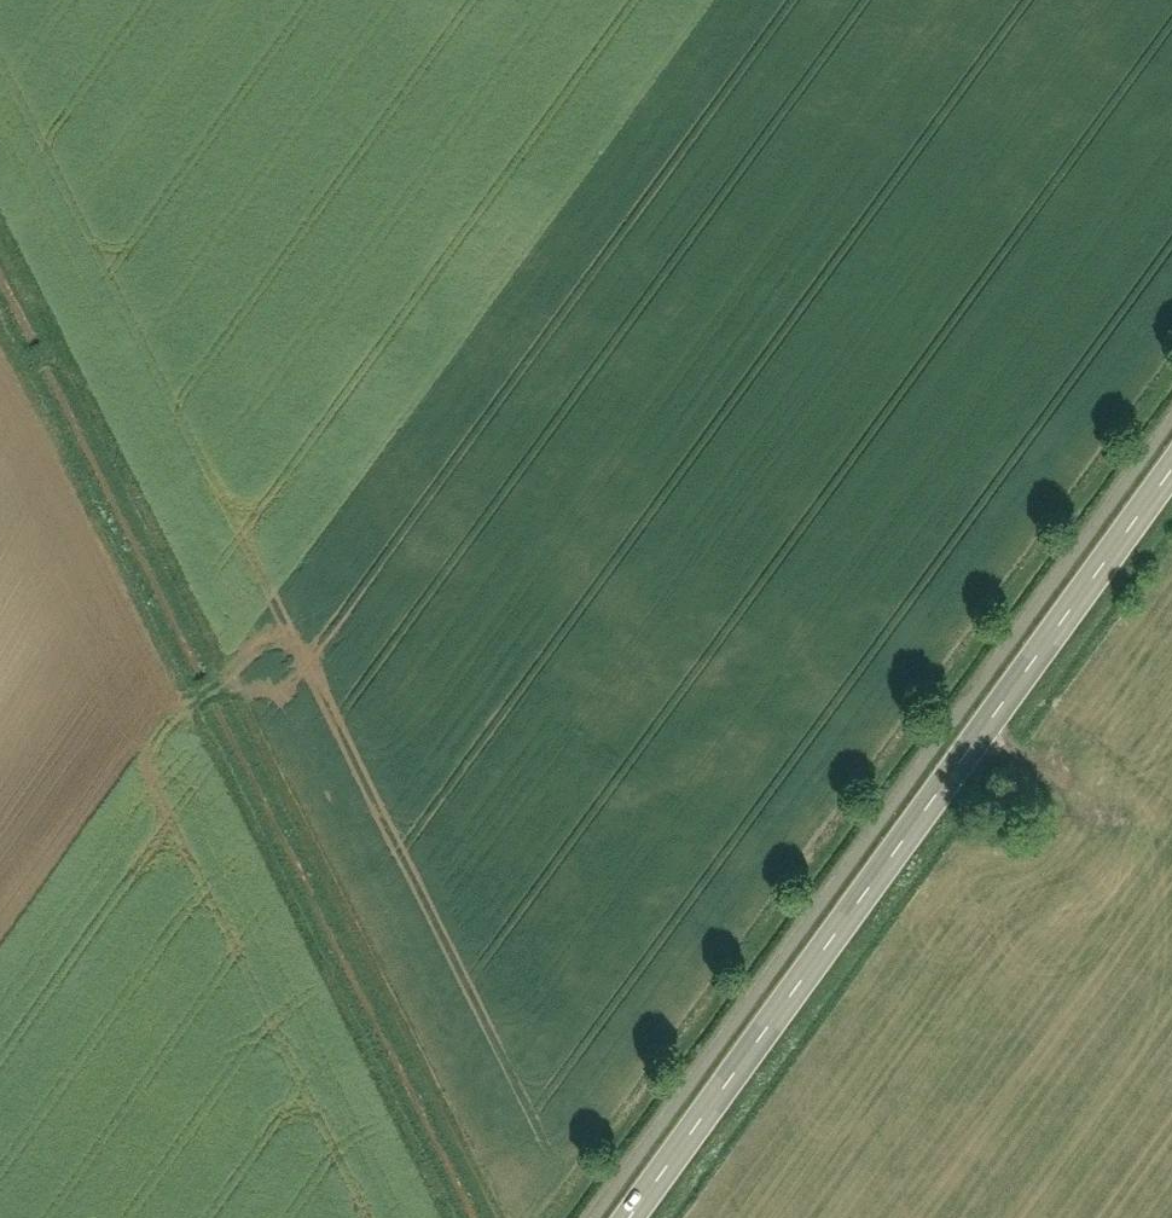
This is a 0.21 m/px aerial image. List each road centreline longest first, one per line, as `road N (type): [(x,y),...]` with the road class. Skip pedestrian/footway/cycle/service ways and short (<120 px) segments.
road 1 (secondary): [(630,1217),(1171,472)]

